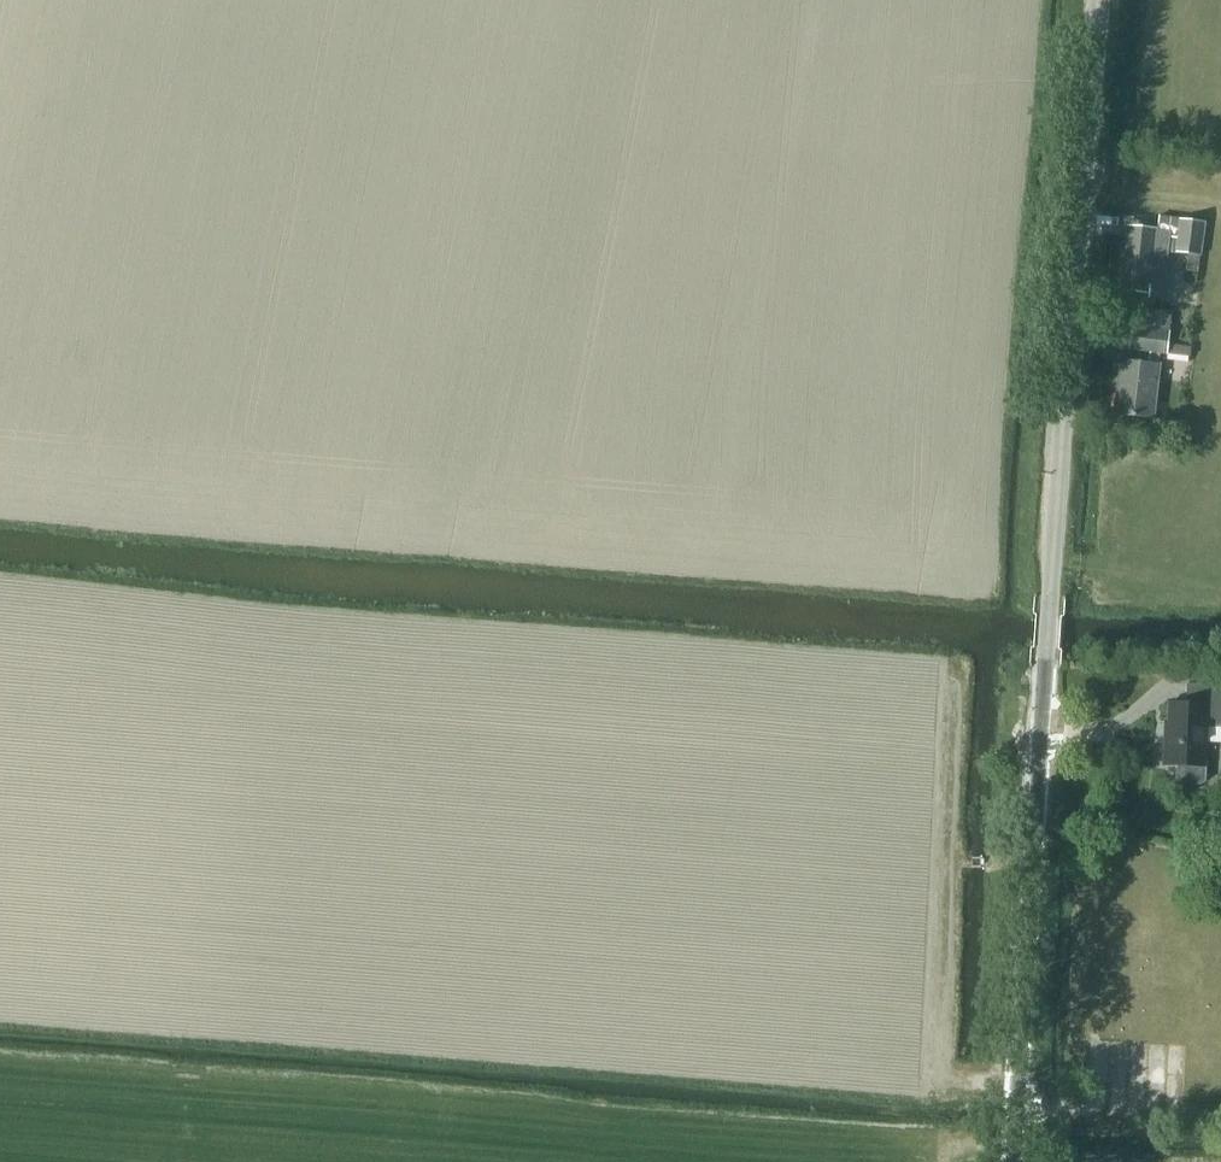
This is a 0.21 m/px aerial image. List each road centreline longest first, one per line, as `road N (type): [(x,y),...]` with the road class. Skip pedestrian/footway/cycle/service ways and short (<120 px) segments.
road 1 (tertiary): [(1012,1161),(1097,0)]

